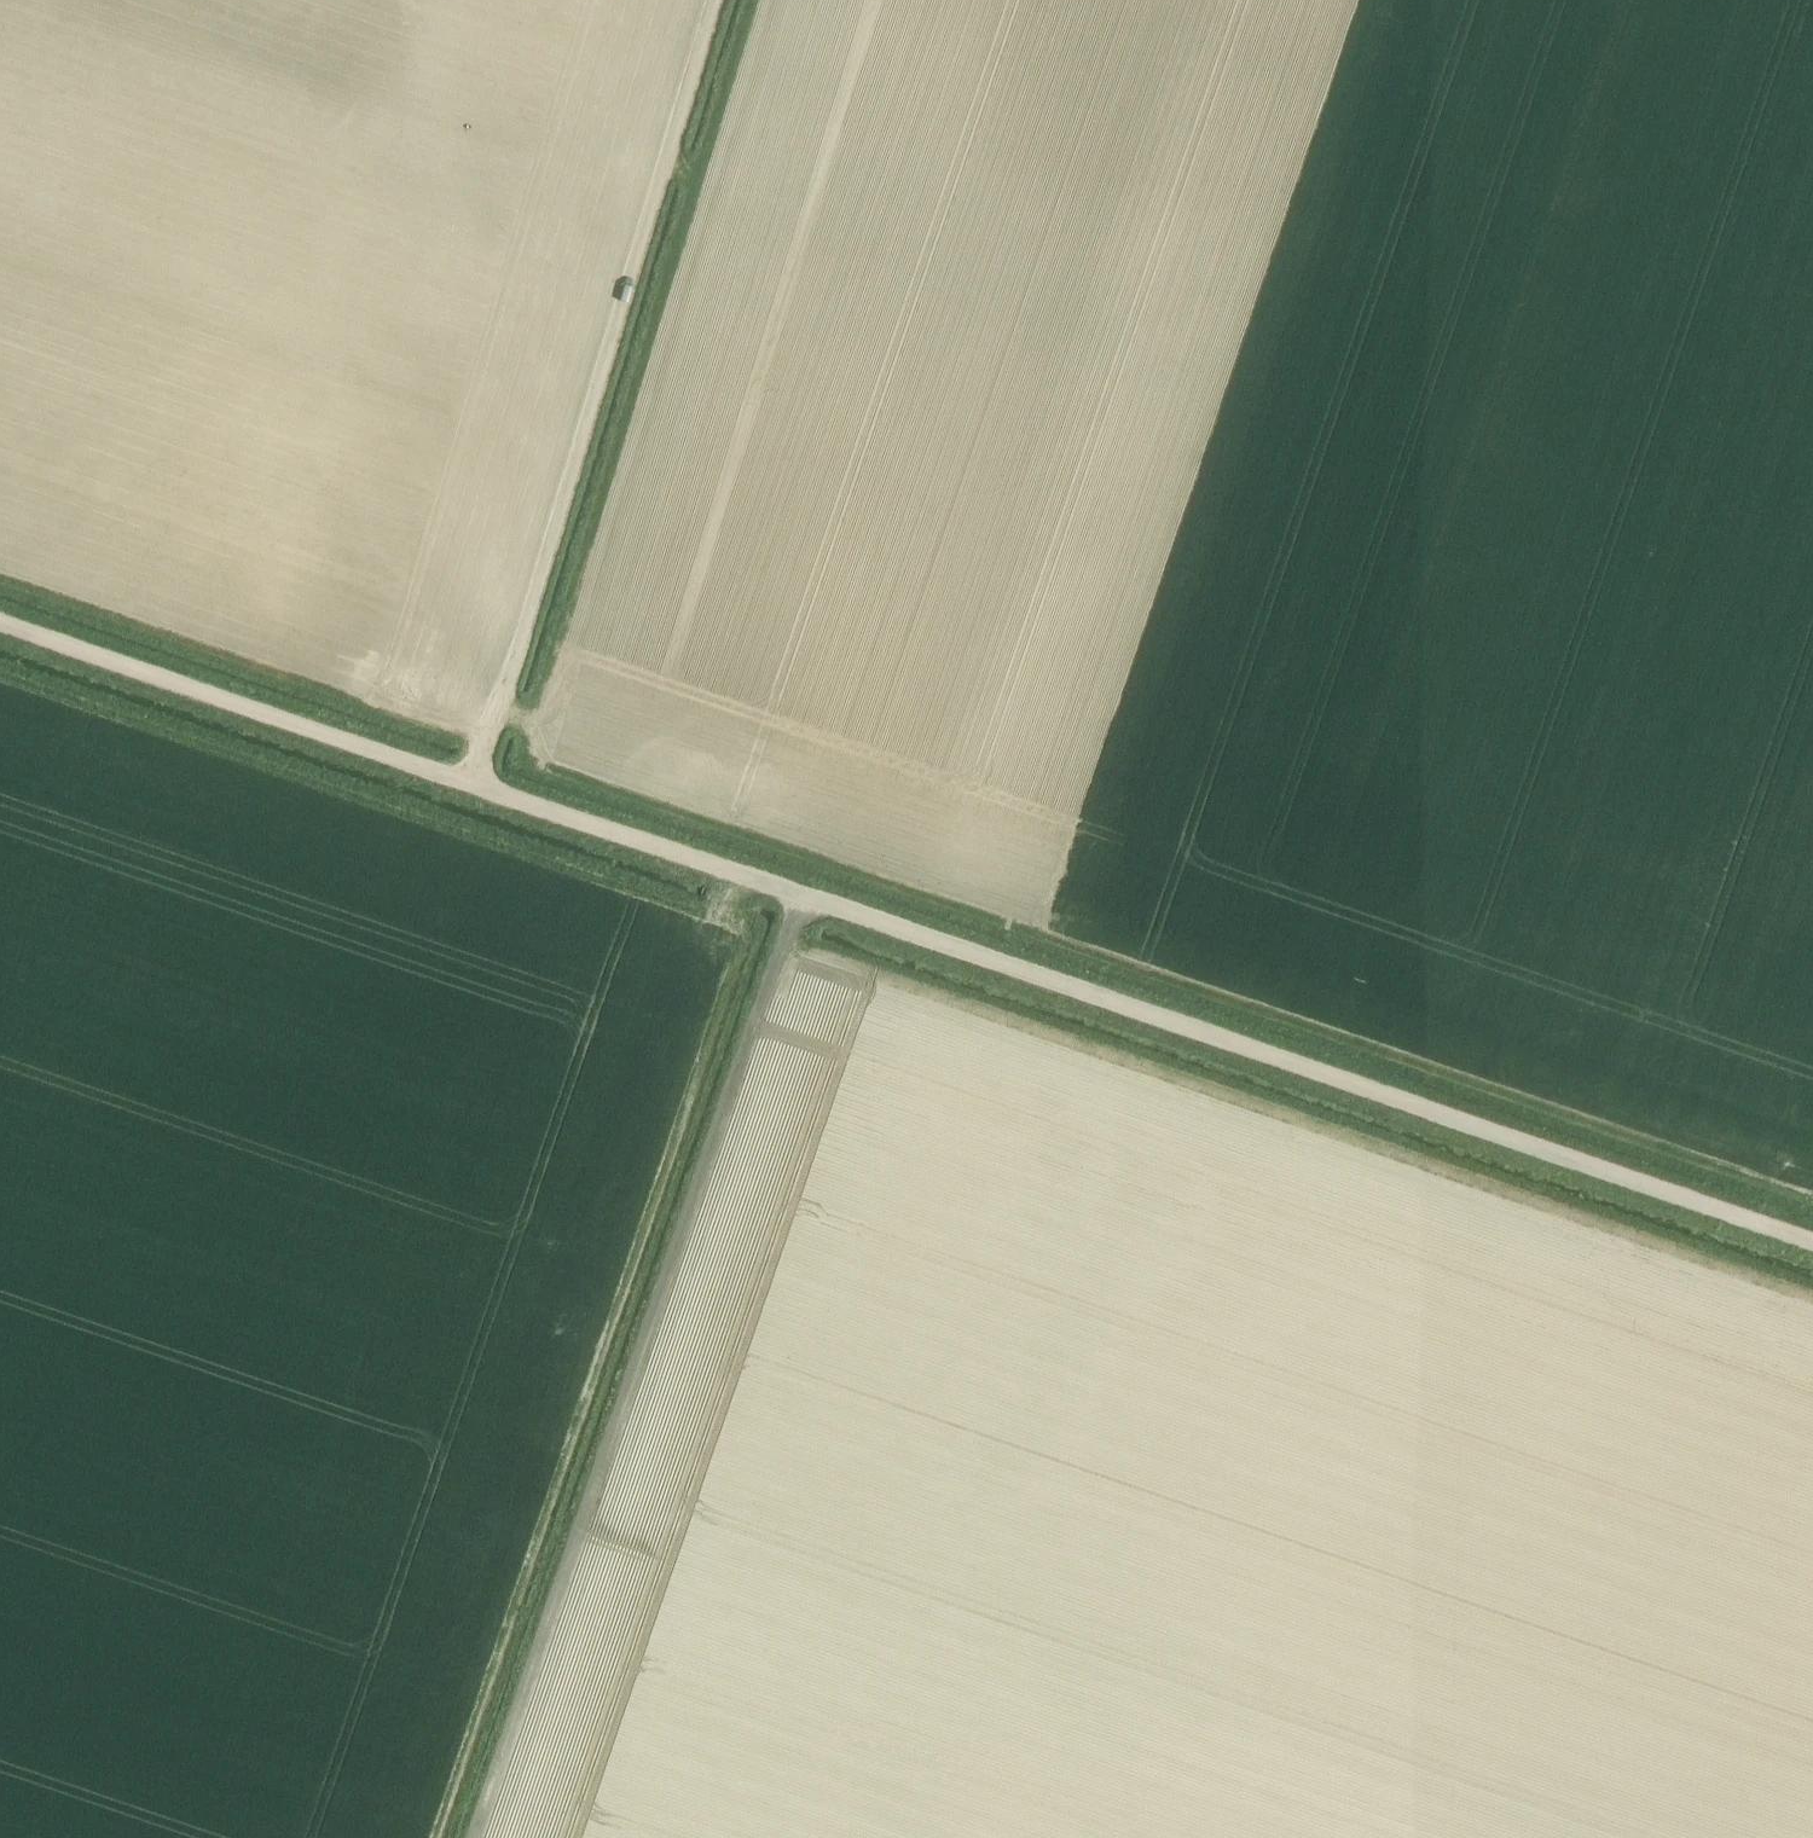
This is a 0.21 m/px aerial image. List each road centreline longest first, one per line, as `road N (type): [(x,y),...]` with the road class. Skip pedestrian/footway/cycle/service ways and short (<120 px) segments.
road 1 (track): [(0,625),(1812,1244)]

